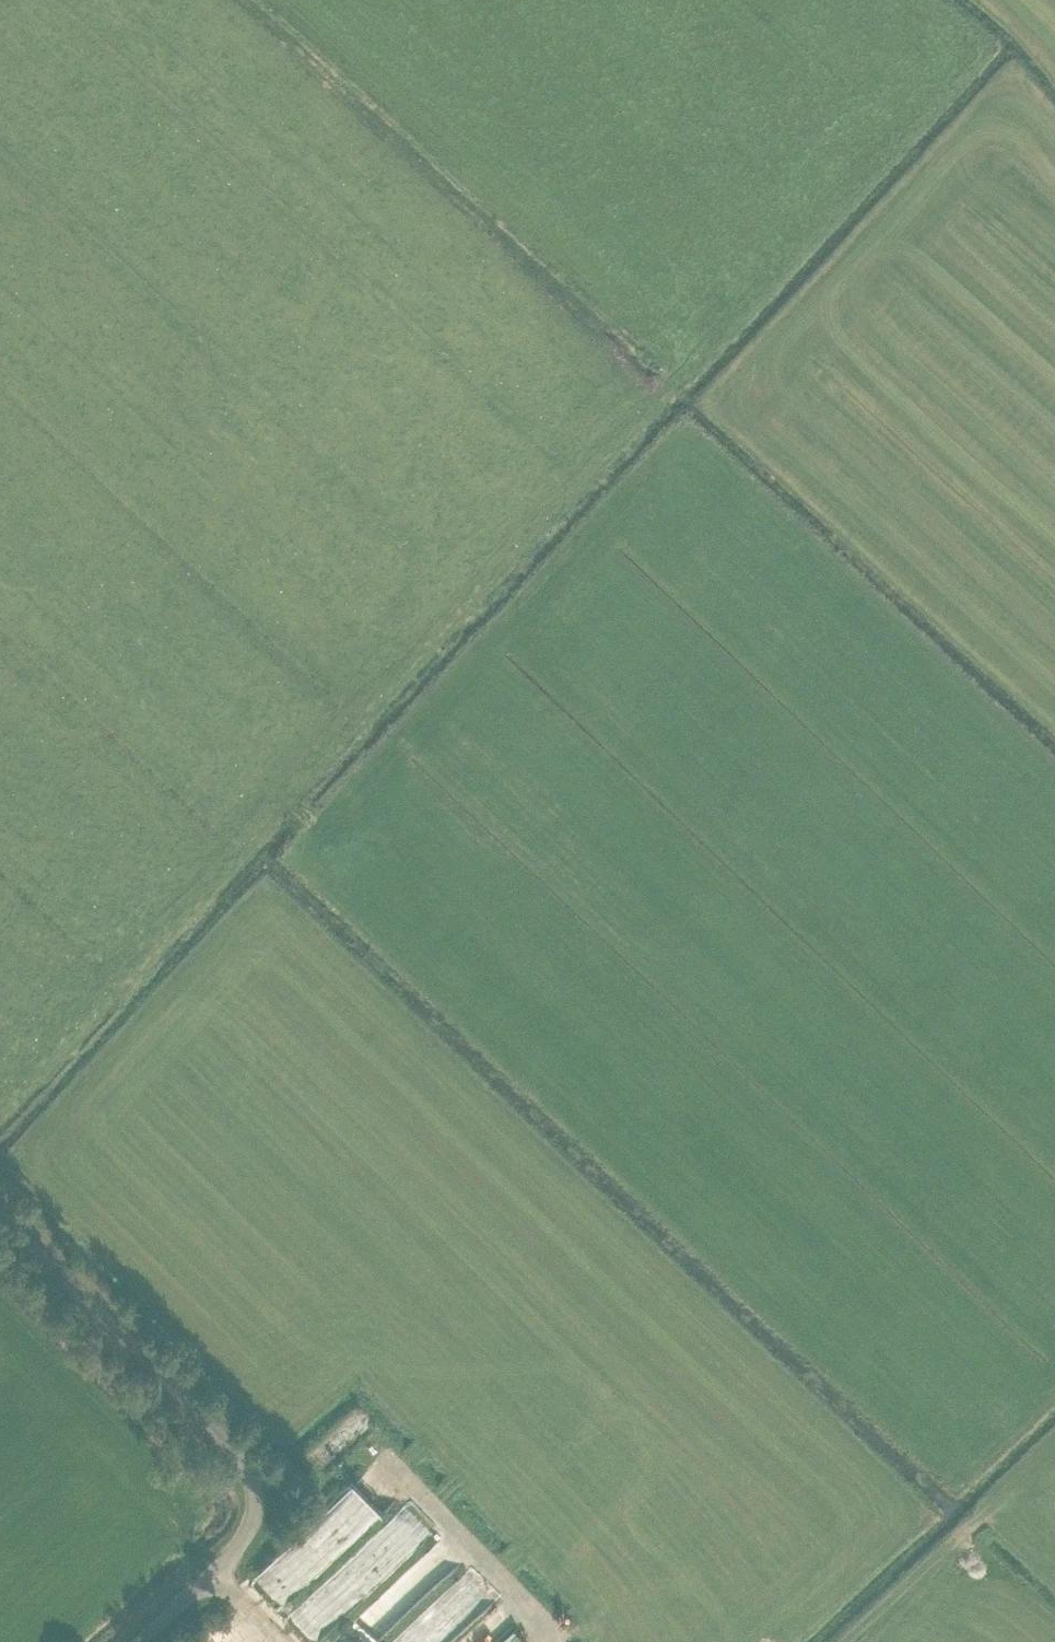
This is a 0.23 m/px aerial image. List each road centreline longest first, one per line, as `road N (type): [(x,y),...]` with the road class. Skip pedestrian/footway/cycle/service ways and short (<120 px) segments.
road 1 (unclassified): [(157,1641),(253,1551),(272,1519),(260,1481),(0,1214)]

